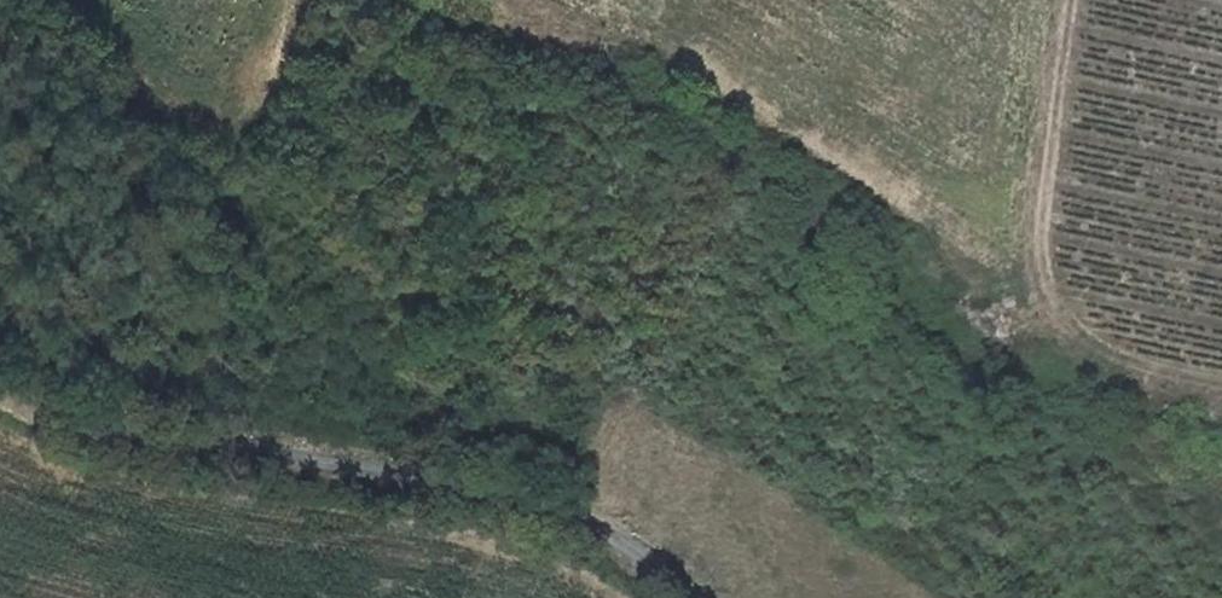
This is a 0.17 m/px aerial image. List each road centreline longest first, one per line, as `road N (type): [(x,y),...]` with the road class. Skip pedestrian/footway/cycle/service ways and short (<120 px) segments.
road 1 (unclassified): [(702,597),(596,522),(527,499),(83,430),(0,396)]

